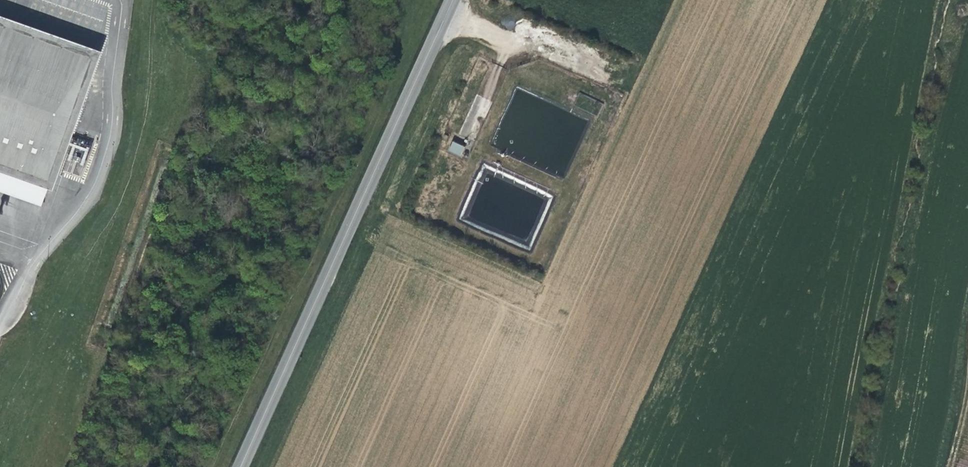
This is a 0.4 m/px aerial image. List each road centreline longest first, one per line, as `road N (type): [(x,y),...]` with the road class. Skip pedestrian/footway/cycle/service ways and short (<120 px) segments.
road 1 (tertiary): [(238,466),(448,0)]

